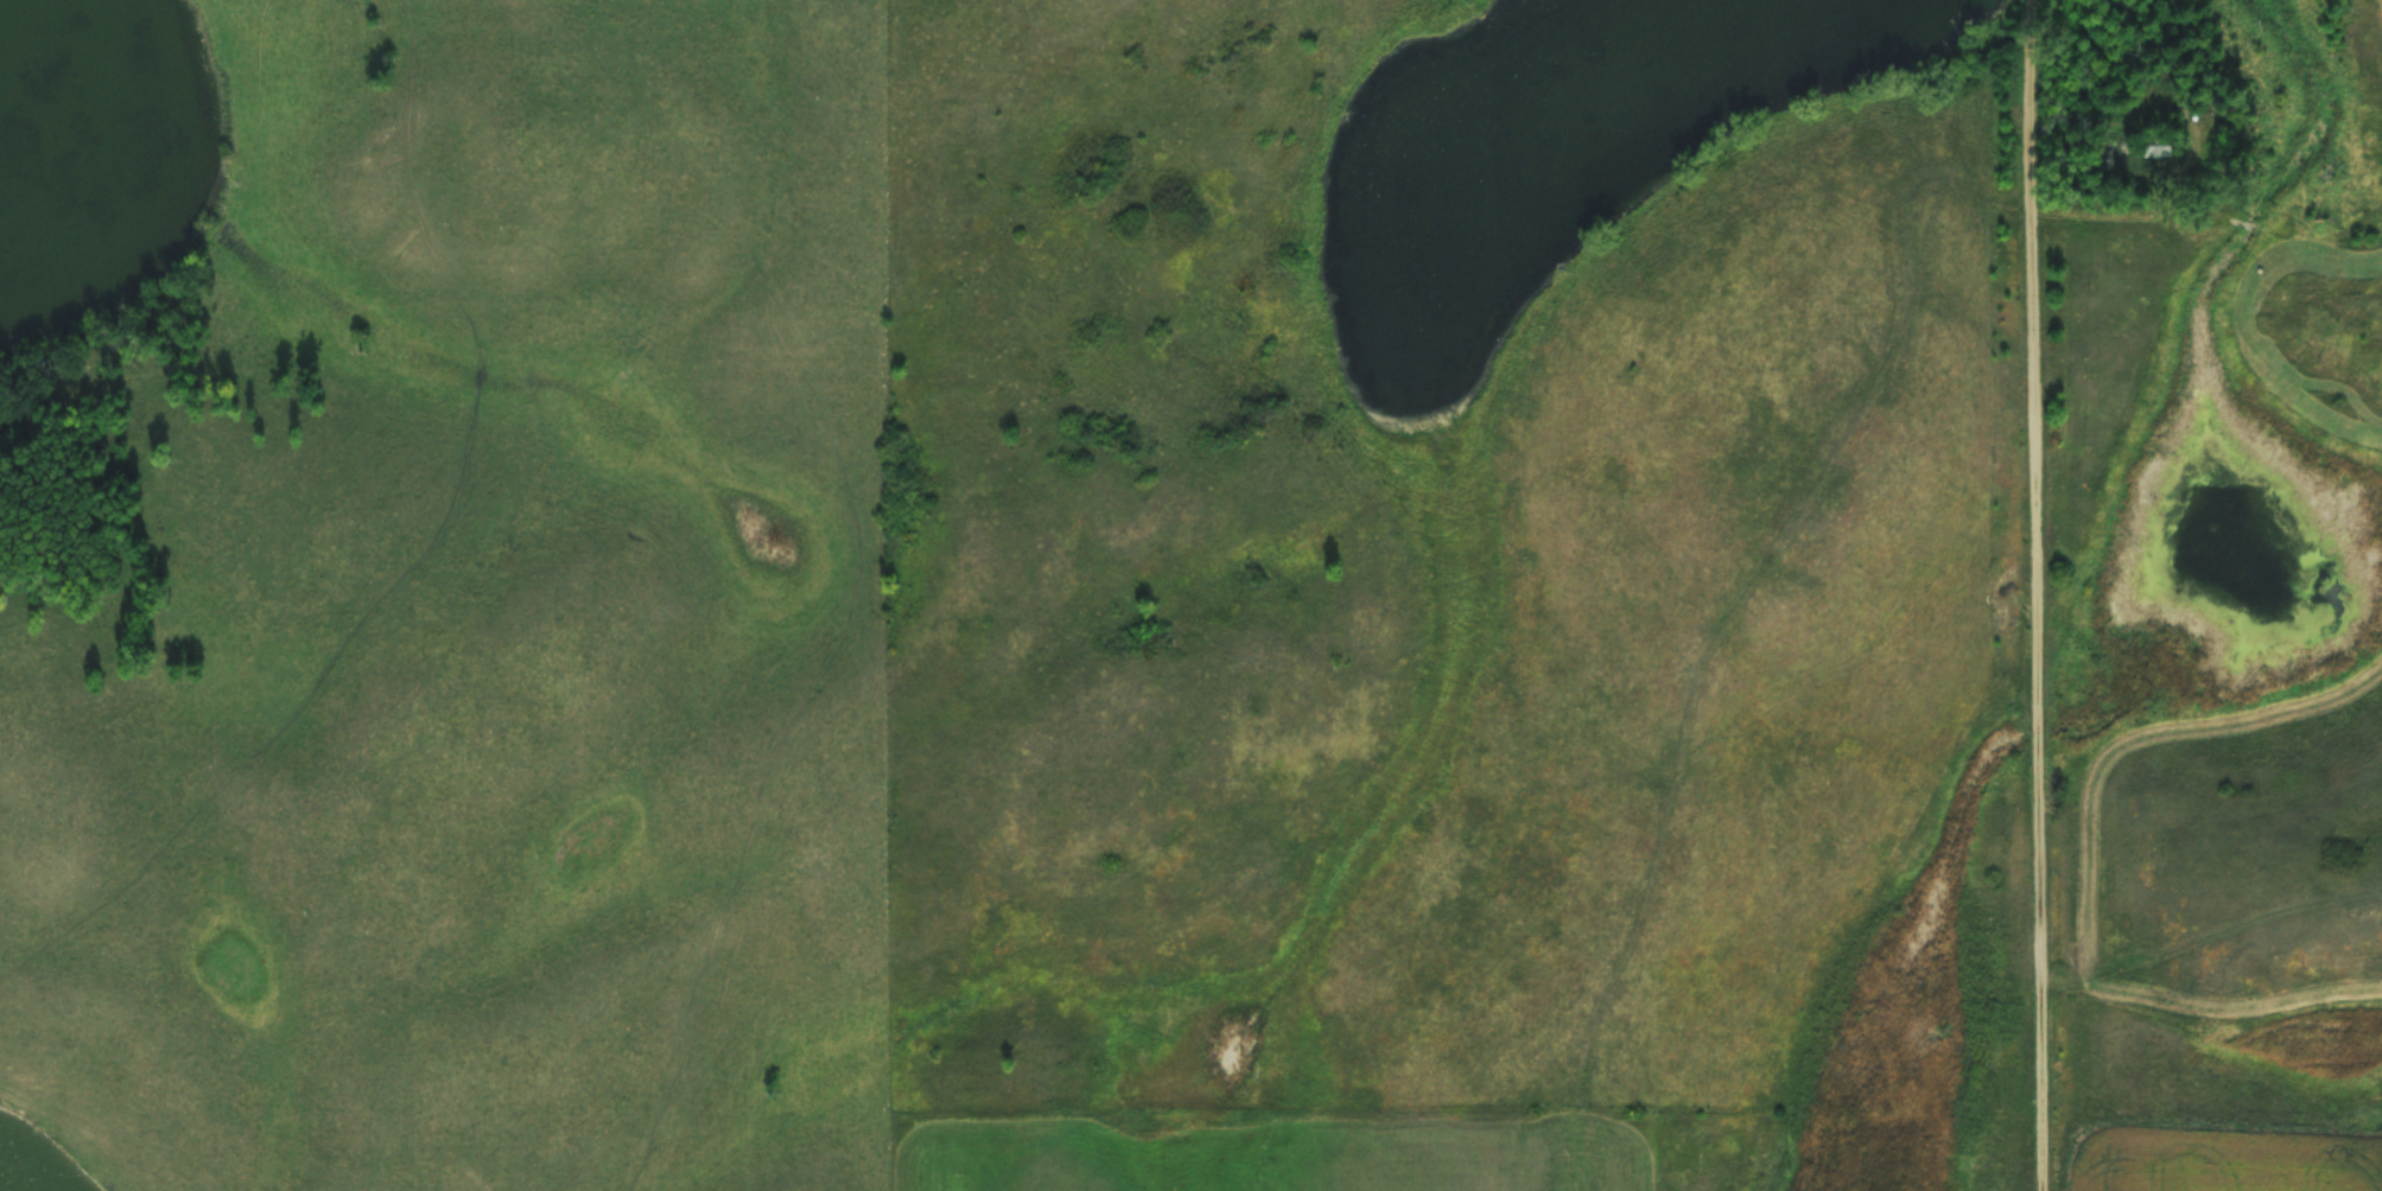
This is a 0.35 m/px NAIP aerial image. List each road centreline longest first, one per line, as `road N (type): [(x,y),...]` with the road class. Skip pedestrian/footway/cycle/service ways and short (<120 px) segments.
road 1 (residential): [(2040,1190),(2030,0)]
road 2 (residential): [(2037,644),(1876,625)]

